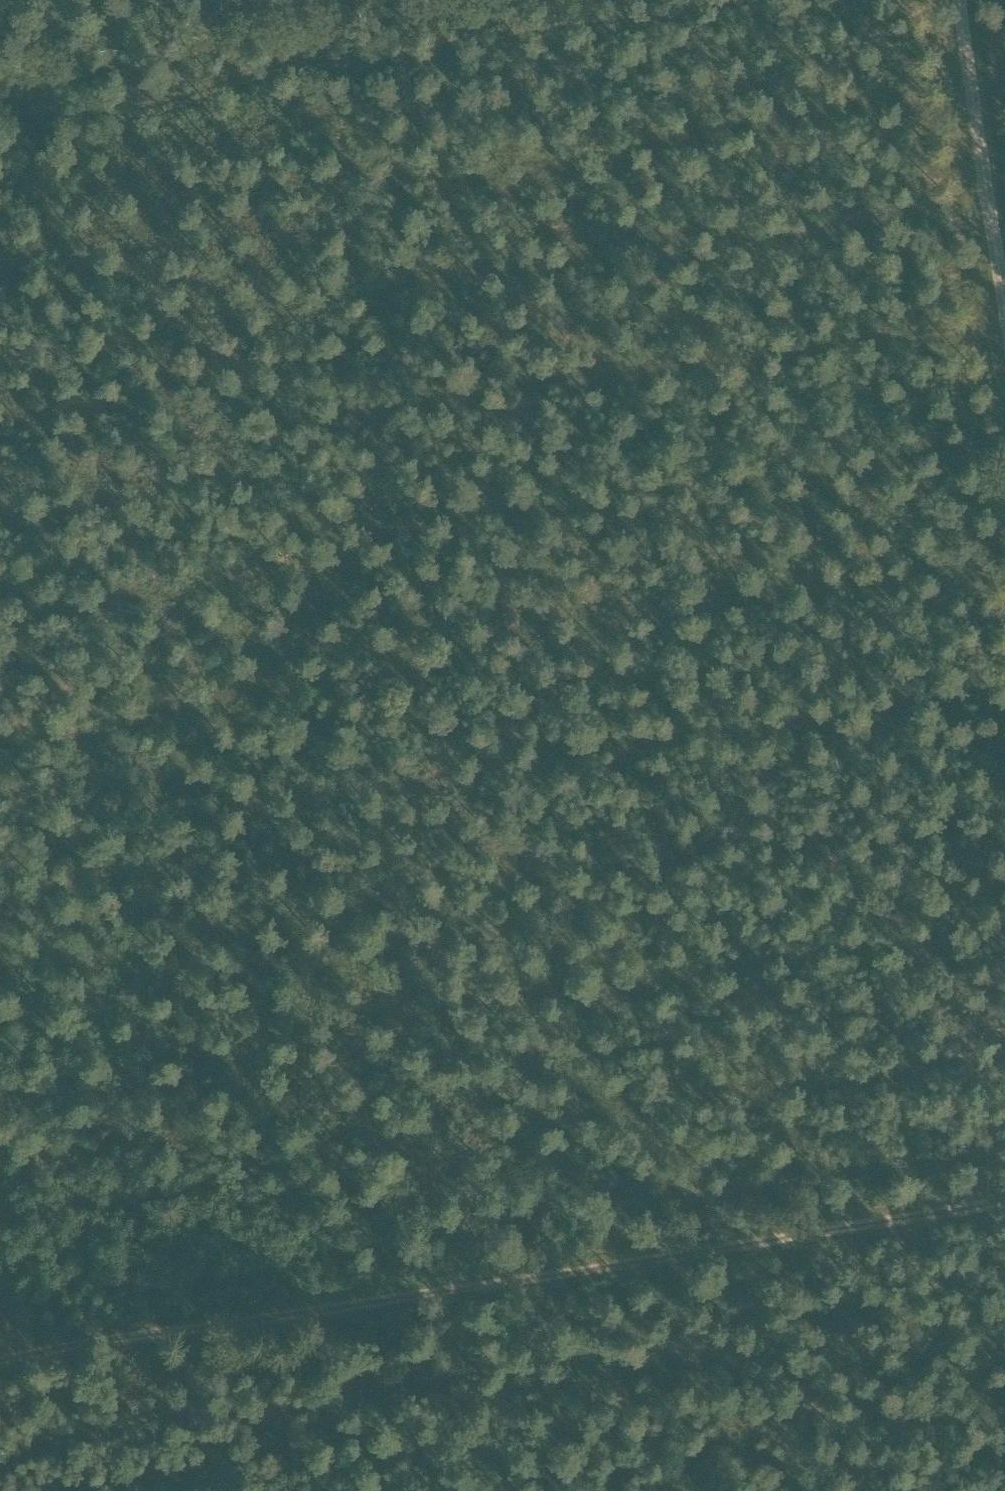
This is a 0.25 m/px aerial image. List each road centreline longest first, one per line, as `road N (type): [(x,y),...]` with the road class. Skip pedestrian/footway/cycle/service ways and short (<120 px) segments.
road 1 (track): [(0,1359),(1004,1201)]
road 2 (track): [(619,0),(0,95)]
road 3 (track): [(959,0),(1004,298)]

